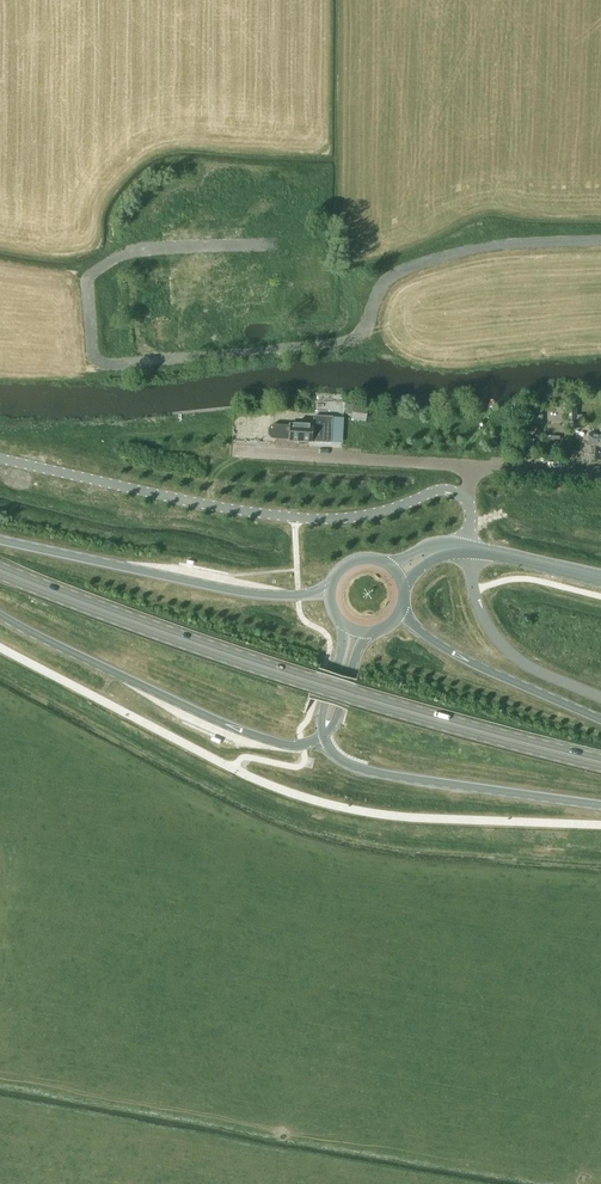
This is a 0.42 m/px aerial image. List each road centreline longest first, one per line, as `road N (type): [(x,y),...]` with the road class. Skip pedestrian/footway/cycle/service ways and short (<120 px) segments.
road 1 (track): [(230,228),(203,230),(162,265),(167,352),(341,342),(359,331),(377,287),(395,271),(485,245),(600,238)]
road 2 (primary): [(600,766),(247,664),(0,571)]
road 3 (unclassified): [(465,497),(443,488),(387,511),(295,517),(0,457)]
road 4 (primary): [(0,616),(242,731),(288,745),(323,735)]
road 5 (primary): [(331,588),(241,592),(0,540)]
road 6 (primary): [(323,735),(357,768),(600,809)]
road 7 (unclassified): [(241,452),(471,465)]
road 8 (primary): [(600,722),(461,658),(401,611)]
road 9 (unclassified): [(600,697),(531,667),(502,644),(474,590),(469,545)]
road 10 (secondary): [(600,578),(469,545)]
road 11 (unclassified): [(471,465),(600,473)]

